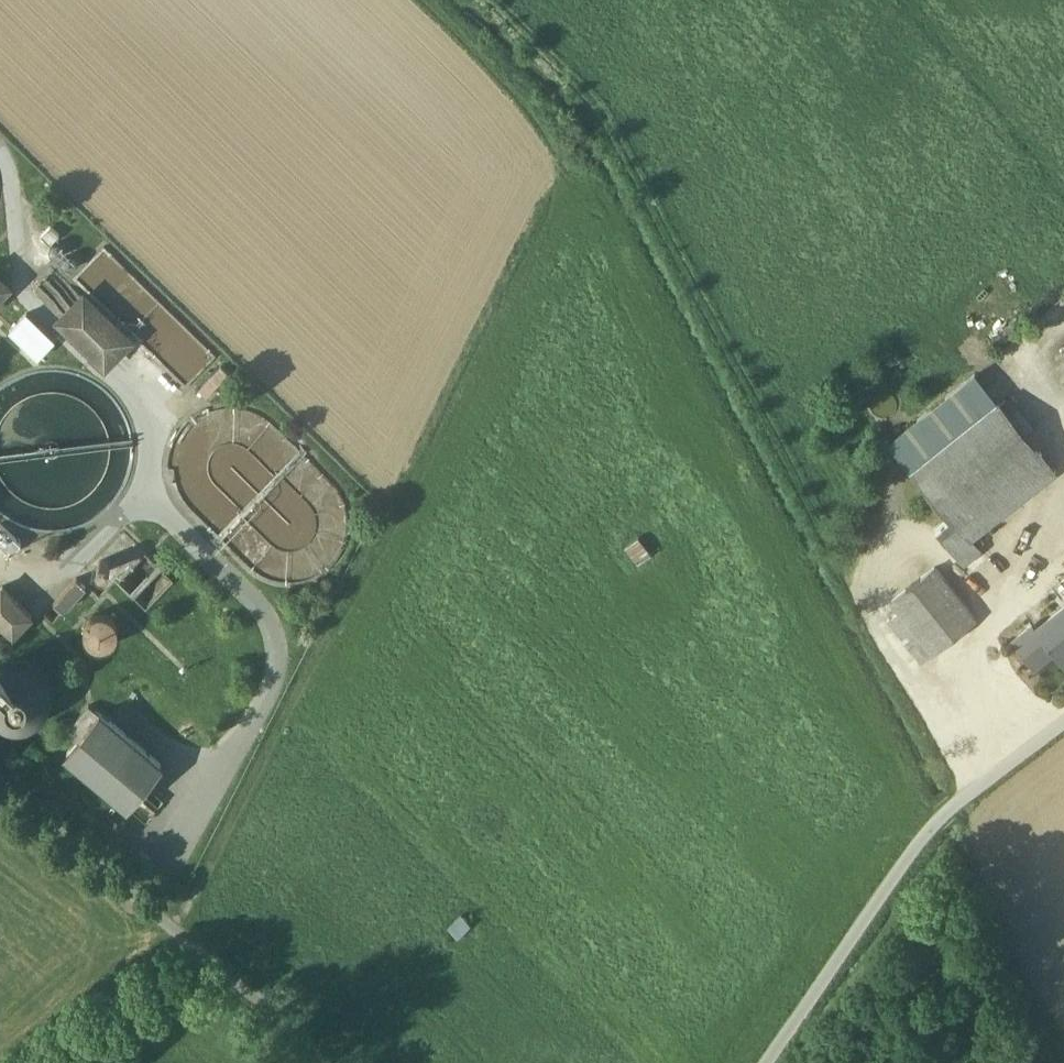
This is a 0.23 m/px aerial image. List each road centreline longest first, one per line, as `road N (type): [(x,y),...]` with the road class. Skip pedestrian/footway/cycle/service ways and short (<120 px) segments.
road 1 (track): [(81,1062),(168,982),(178,929),(596,106),(859,594)]
road 2 (track): [(1063,722),(939,821),(766,1062)]
road 3 (track): [(0,779),(178,929),(315,1062)]
road 4 (track): [(974,789),(859,594)]
road 5 (track): [(596,106),(490,0)]

